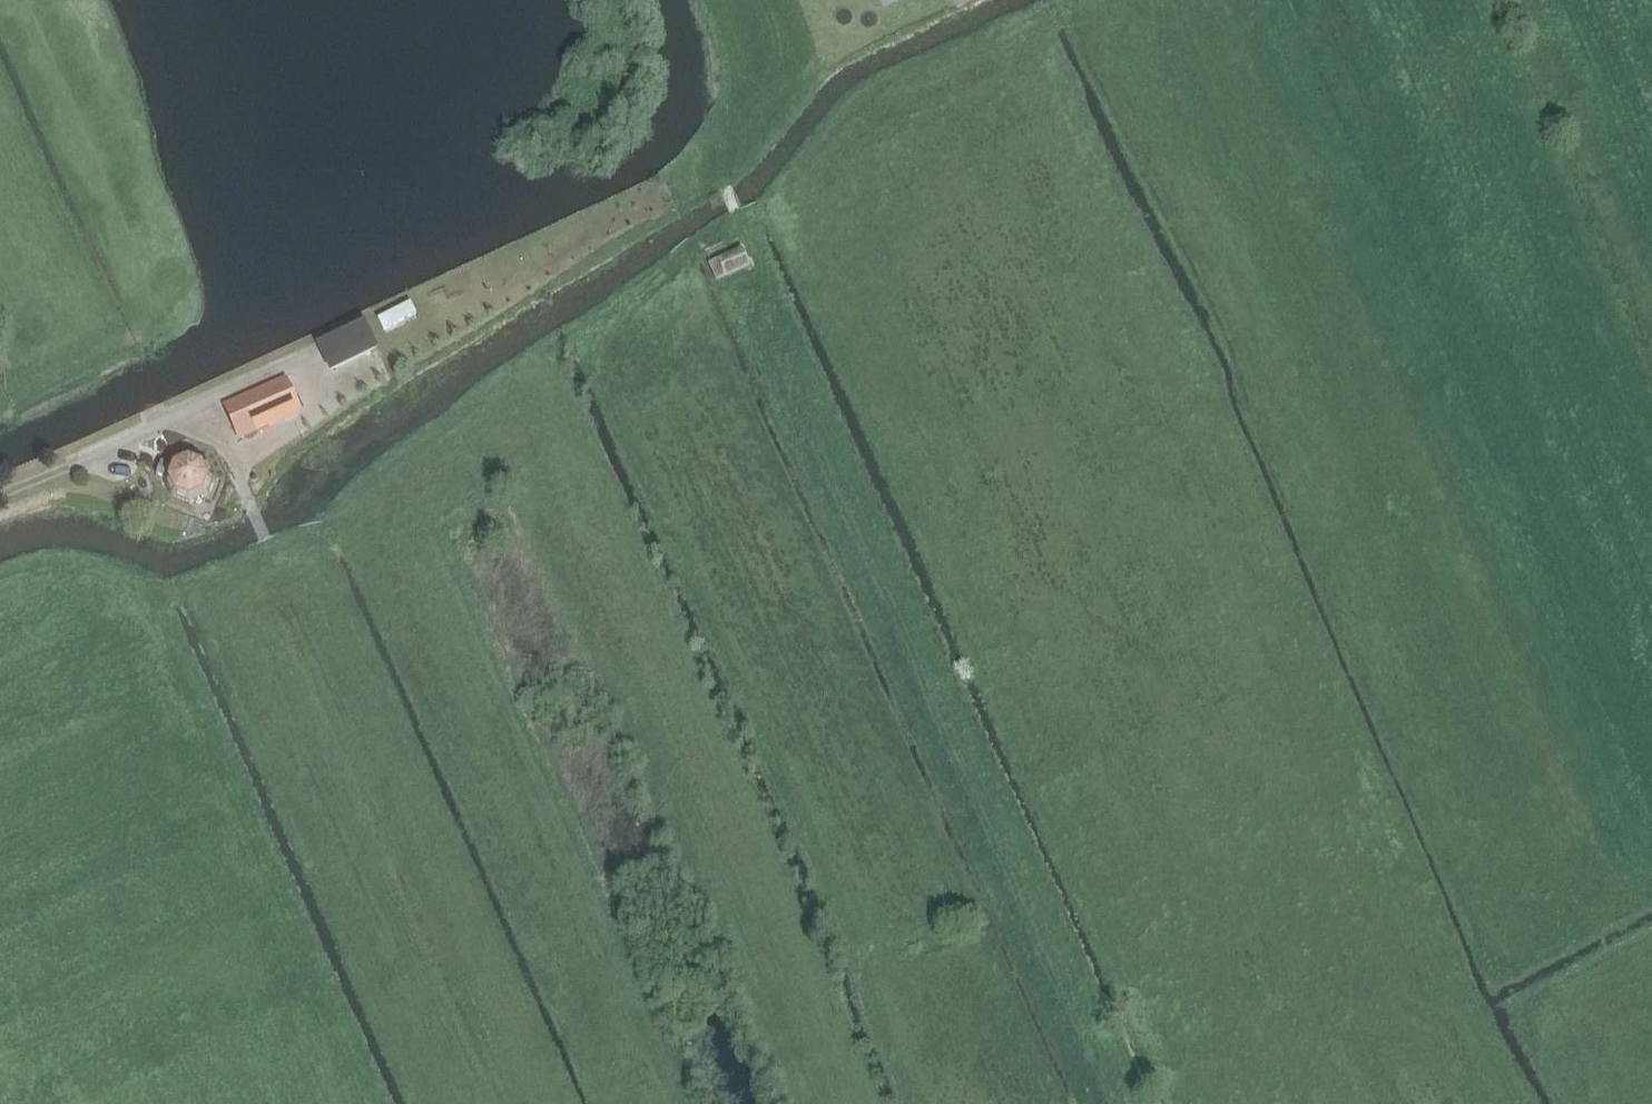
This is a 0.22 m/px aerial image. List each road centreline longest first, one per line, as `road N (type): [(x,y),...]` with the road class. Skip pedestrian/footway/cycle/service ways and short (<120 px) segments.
road 1 (track): [(0,495),(173,428)]

